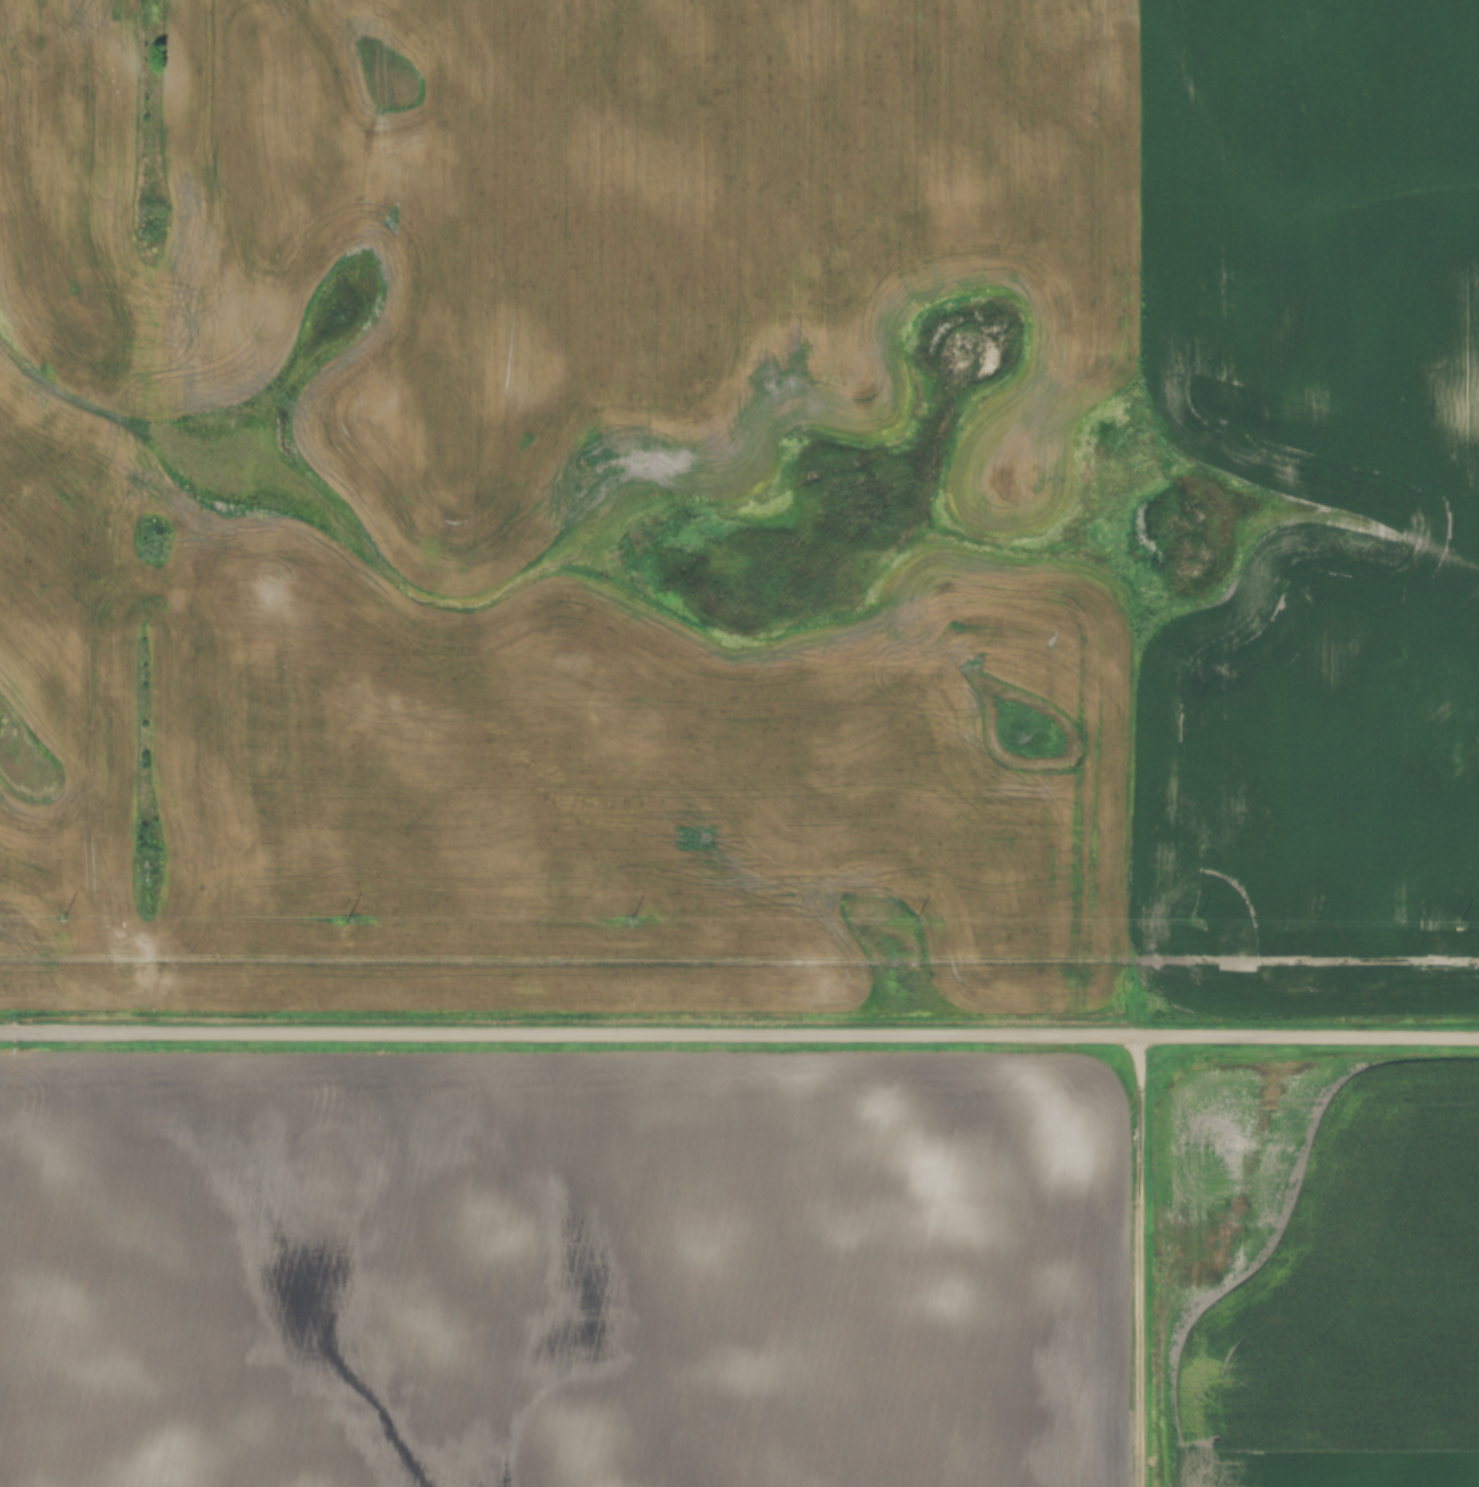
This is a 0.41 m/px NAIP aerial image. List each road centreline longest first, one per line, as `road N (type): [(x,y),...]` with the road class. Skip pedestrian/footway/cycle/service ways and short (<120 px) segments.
road 1 (residential): [(0,1038),(1478,1045)]
road 2 (track): [(1141,1486),(1137,1042)]

